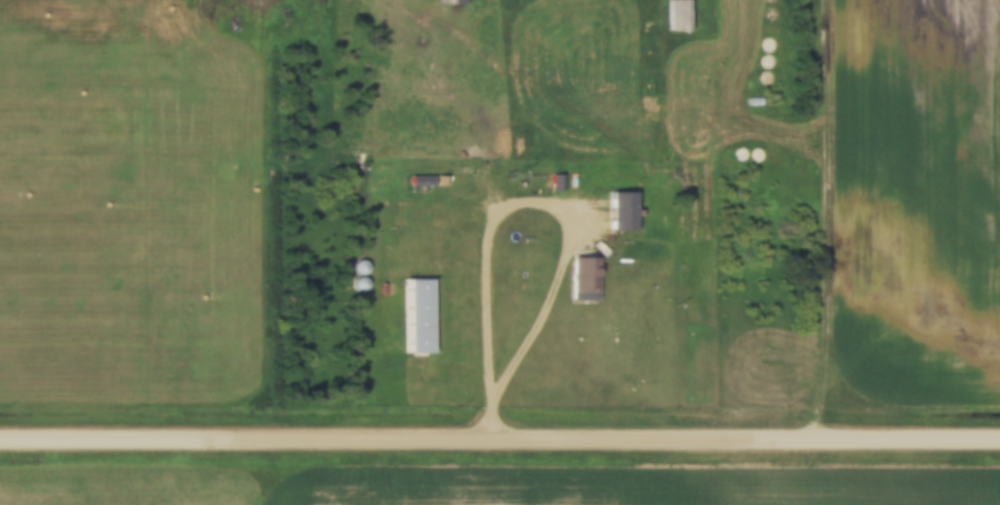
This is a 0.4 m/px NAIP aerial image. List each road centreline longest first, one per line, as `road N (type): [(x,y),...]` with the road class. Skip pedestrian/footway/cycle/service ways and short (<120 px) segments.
road 1 (residential): [(0,440),(999,440)]
road 2 (track): [(828,0),(825,440)]
road 3 (track): [(497,216),(485,148),(488,124),(510,104),(749,126)]
road 4 (track): [(827,130),(749,126),(742,105),(751,0)]

